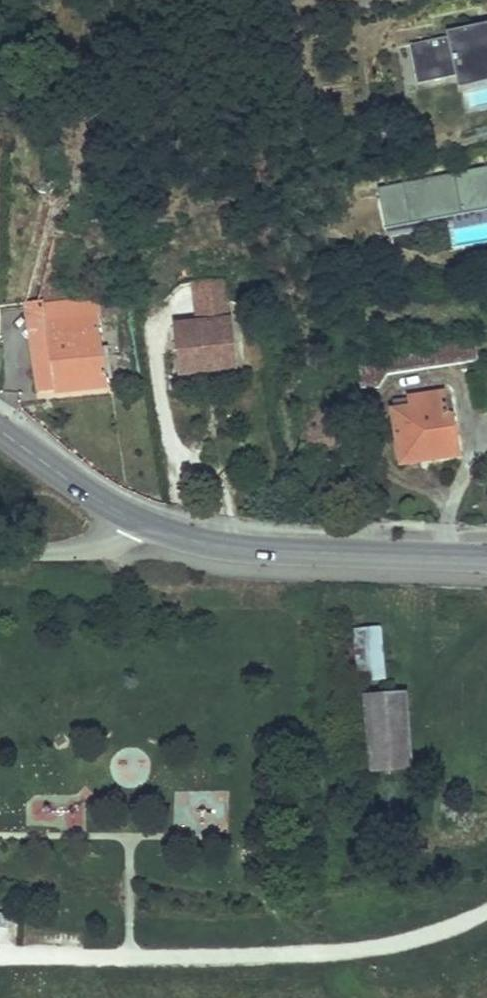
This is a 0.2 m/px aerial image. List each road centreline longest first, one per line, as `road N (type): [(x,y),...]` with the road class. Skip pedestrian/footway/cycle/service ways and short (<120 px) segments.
road 1 (secondary): [(486,557),(245,549),(192,541),(129,517)]
road 2 (secondary): [(129,517),(0,429)]
road 3 (unclassified): [(129,517),(92,548),(0,554)]

